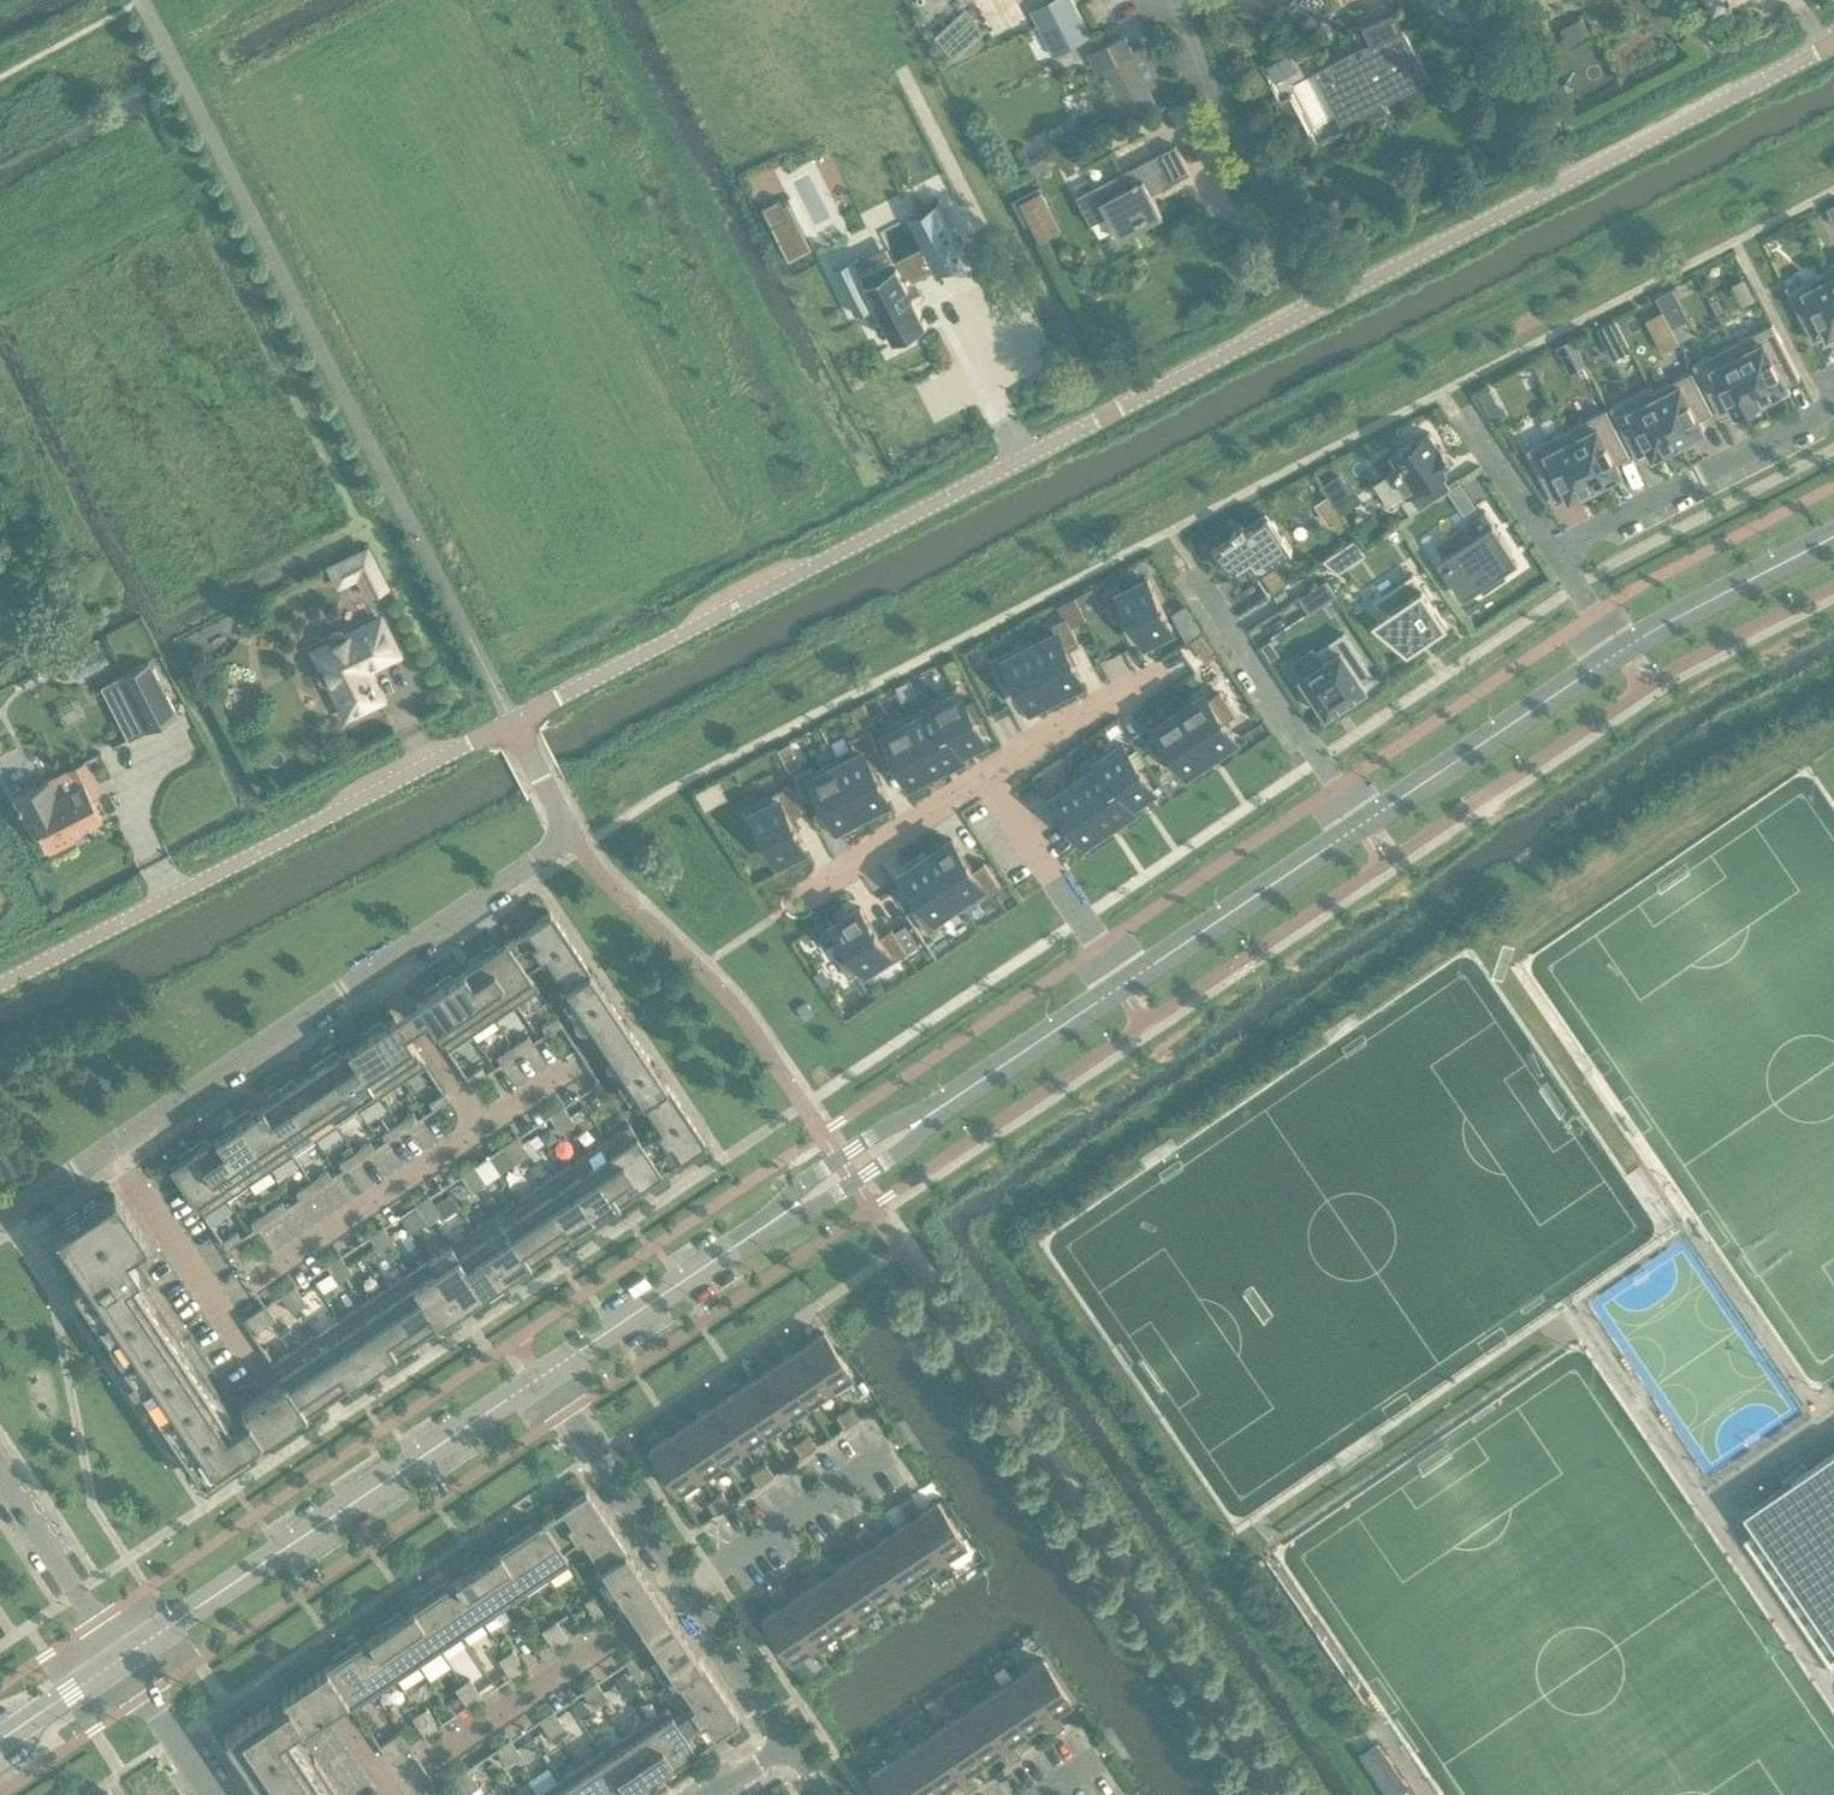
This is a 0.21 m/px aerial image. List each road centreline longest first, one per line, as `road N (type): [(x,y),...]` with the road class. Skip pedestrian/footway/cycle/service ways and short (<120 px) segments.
road 1 (residential): [(512,722),(1833,44)]
road 2 (residential): [(0,1222),(572,837)]
road 3 (residential): [(0,984),(512,722)]
road 4 (tertiary): [(122,1657),(541,1379)]
road 5 (residential): [(541,1379),(786,1744)]
road 6 (residential): [(1555,551),(1833,396)]
road 7 (tertiary): [(1362,824),(1616,653)]
road 8 (residential): [(1192,570),(1362,824)]
road 9 (tertiary): [(1122,986),(1362,824)]
road 10 (tertiary): [(541,1379),(780,1216)]
road 11 (residential): [(985,771),(1122,986)]
road 12 (tertiary): [(1616,653),(1833,537)]
road 13 (tertiary): [(929,1115),(1122,986)]
road 14 (residential): [(800,899),(985,771)]
road 15 (residential): [(122,1657),(0,1480)]
road 16 (residential): [(985,771),(1160,670)]
road 17 (tertiary): [(929,1115),(895,1123),(838,1157),(799,1189),(780,1216)]
road 18 (tertiary): [(780,1216),(827,1200),(894,1155),(929,1115)]
road 19 (residential): [(122,1657),(212,1794)]
road 20 (residential): [(1555,551),(1462,417)]
road 21 (tertiary): [(0,1739),(122,1657)]
road 22 (unclassified): [(512,722),(572,837)]

